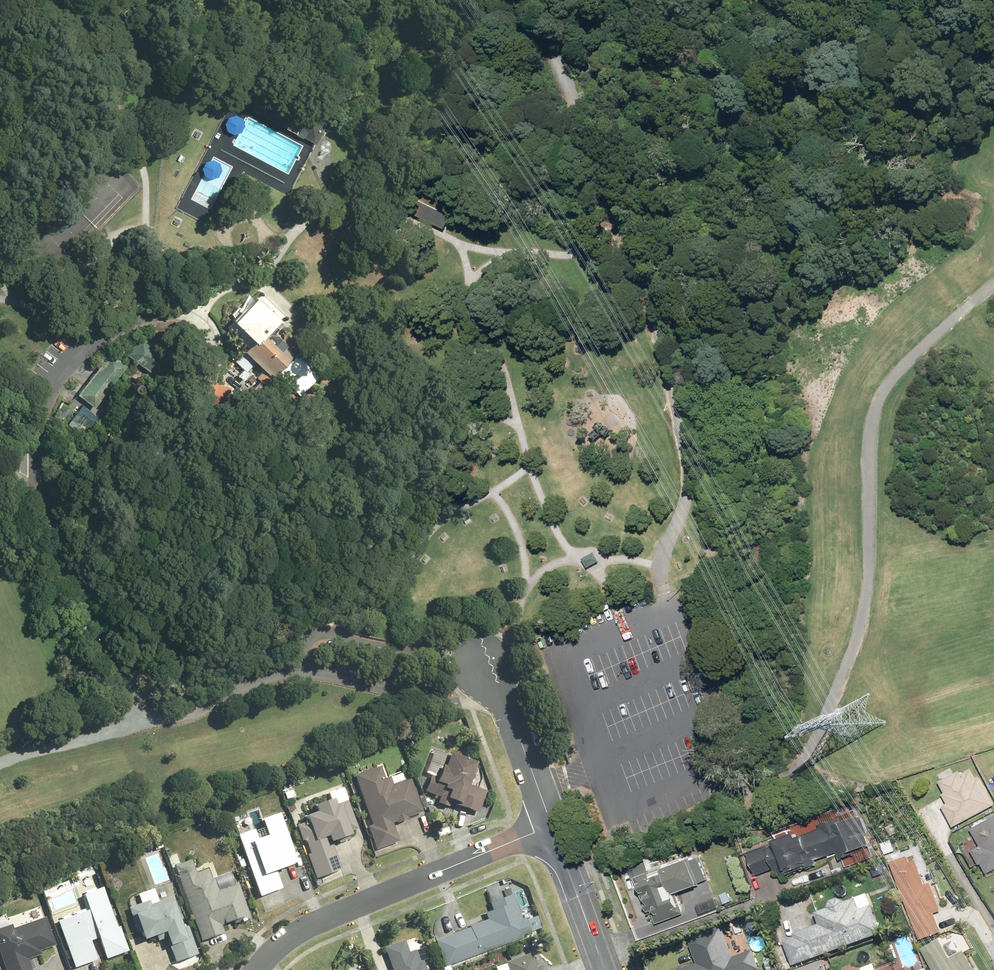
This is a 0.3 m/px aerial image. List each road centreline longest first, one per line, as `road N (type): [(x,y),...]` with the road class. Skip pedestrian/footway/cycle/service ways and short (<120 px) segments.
road 1 (track): [(531,0),(644,301),(683,437),(687,500),(664,551),(662,586)]
road 2 (track): [(751,769),(789,773),(812,756),(848,668),(870,590),(877,434),(889,385),(993,293)]
road 3 (residential): [(552,826),(321,917),(259,969)]
road 4 (residential): [(552,826),(504,697),(482,662)]
road 5 (residential): [(604,969),(552,826)]
road 6 (track): [(140,723),(0,765)]

